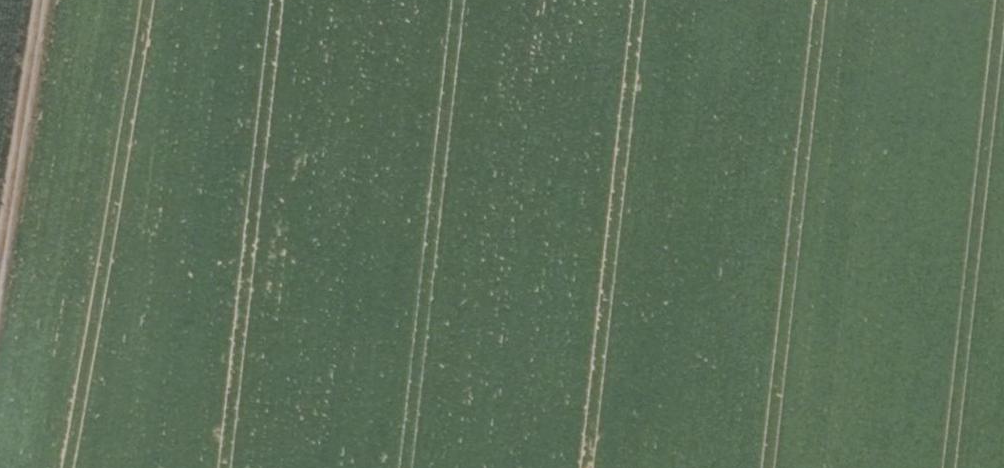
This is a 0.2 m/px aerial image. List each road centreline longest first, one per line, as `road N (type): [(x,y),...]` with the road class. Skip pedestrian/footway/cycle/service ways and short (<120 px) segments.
road 1 (track): [(43,0),(0,264)]

